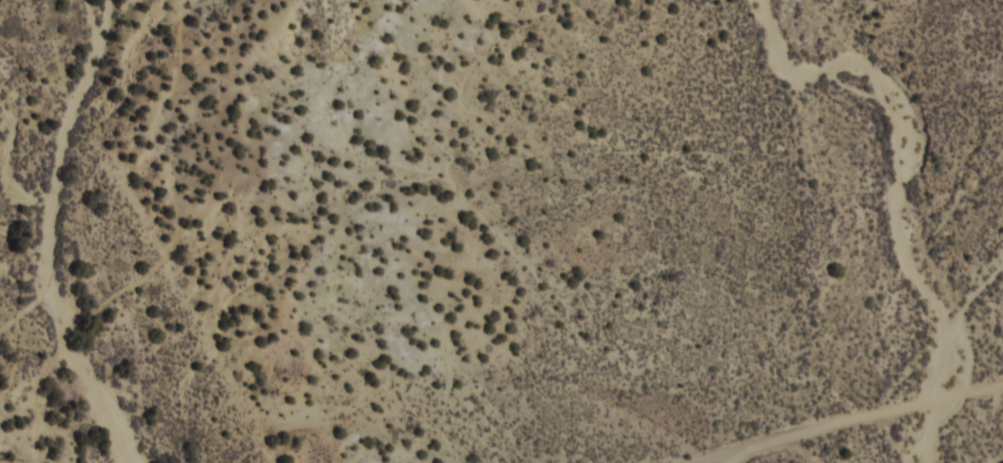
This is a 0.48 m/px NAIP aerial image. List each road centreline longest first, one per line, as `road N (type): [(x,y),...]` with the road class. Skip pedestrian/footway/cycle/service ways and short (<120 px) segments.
road 1 (track): [(689,462),(745,446),(703,428),(718,0)]
road 2 (track): [(745,446),(1002,377)]

